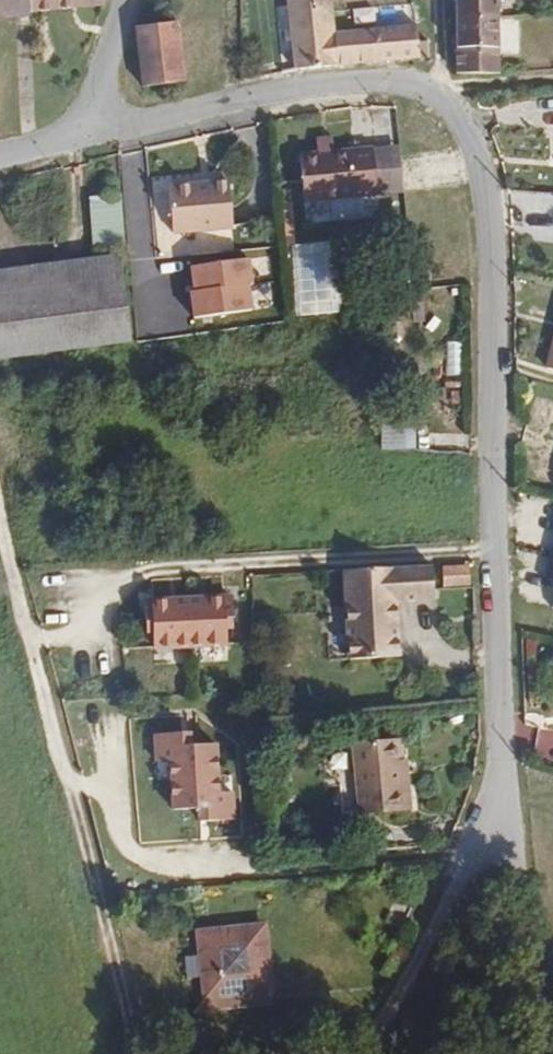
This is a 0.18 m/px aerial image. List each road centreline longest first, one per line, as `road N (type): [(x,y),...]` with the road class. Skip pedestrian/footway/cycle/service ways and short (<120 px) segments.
road 1 (residential): [(75,135),(293,92),(400,82),(440,107),(475,190),(494,808)]
road 2 (track): [(131,1053),(0,534)]
road 3 (track): [(363,1053),(494,808)]
road 4 (track): [(552,1053),(494,808)]
road 5 (residential): [(75,135),(126,0)]

